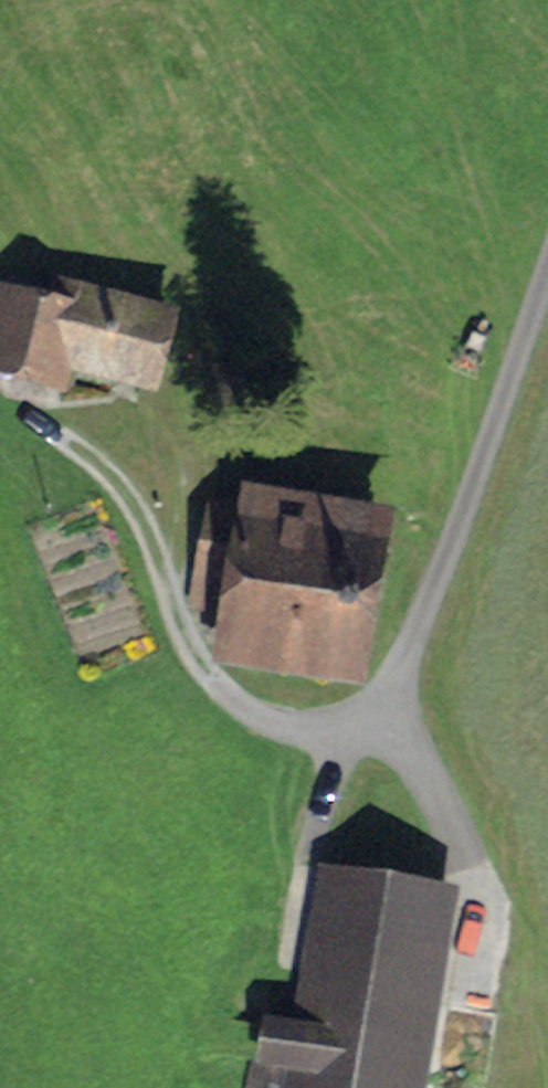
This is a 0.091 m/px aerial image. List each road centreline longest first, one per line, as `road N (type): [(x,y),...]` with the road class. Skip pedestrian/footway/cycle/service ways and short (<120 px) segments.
road 1 (track): [(547,265),(393,703),(390,735),(464,860)]
road 2 (track): [(390,735),(325,735),(261,720),(197,668),(155,550),(125,491),(40,425)]

